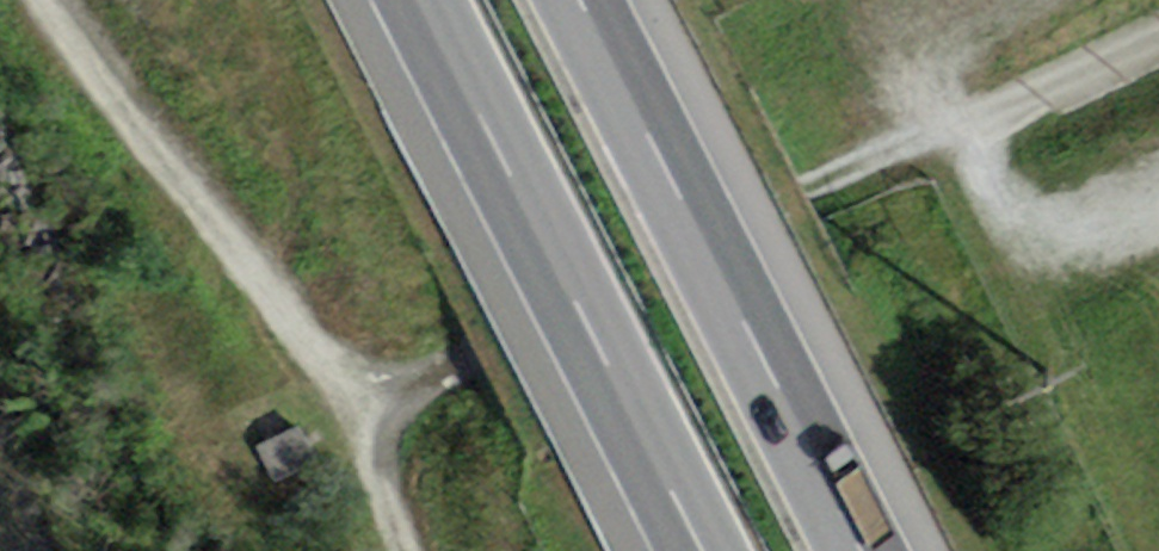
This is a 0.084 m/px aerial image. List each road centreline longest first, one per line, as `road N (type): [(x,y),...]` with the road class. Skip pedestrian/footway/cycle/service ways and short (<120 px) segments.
road 1 (track): [(423,550),(373,401),(51,0)]
road 2 (motorway): [(855,550),(568,0)]
road 3 (motorway): [(412,0),(697,550)]
road 4 (track): [(1158,204),(1057,229),(1024,222),(996,200),(952,129),(941,62),(953,36),(999,0)]

